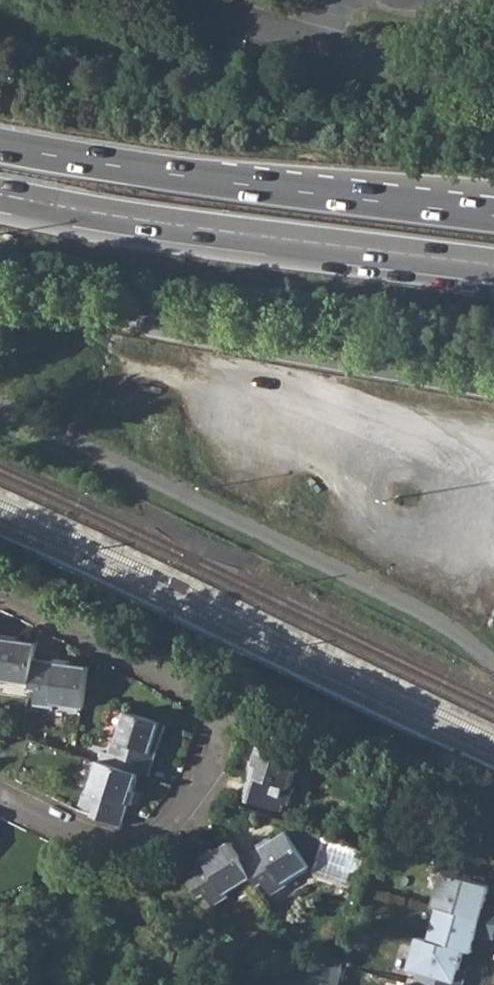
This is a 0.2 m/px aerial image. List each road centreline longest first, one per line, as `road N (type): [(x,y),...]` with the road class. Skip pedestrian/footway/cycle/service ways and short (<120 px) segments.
road 1 (residential): [(0,591),(202,696),(218,712),(226,741),(219,768),(177,830),(153,847),(94,842),(0,798)]
road 2 (trunk): [(0,193),(493,264)]
road 3 (trunk): [(493,215),(0,146)]

